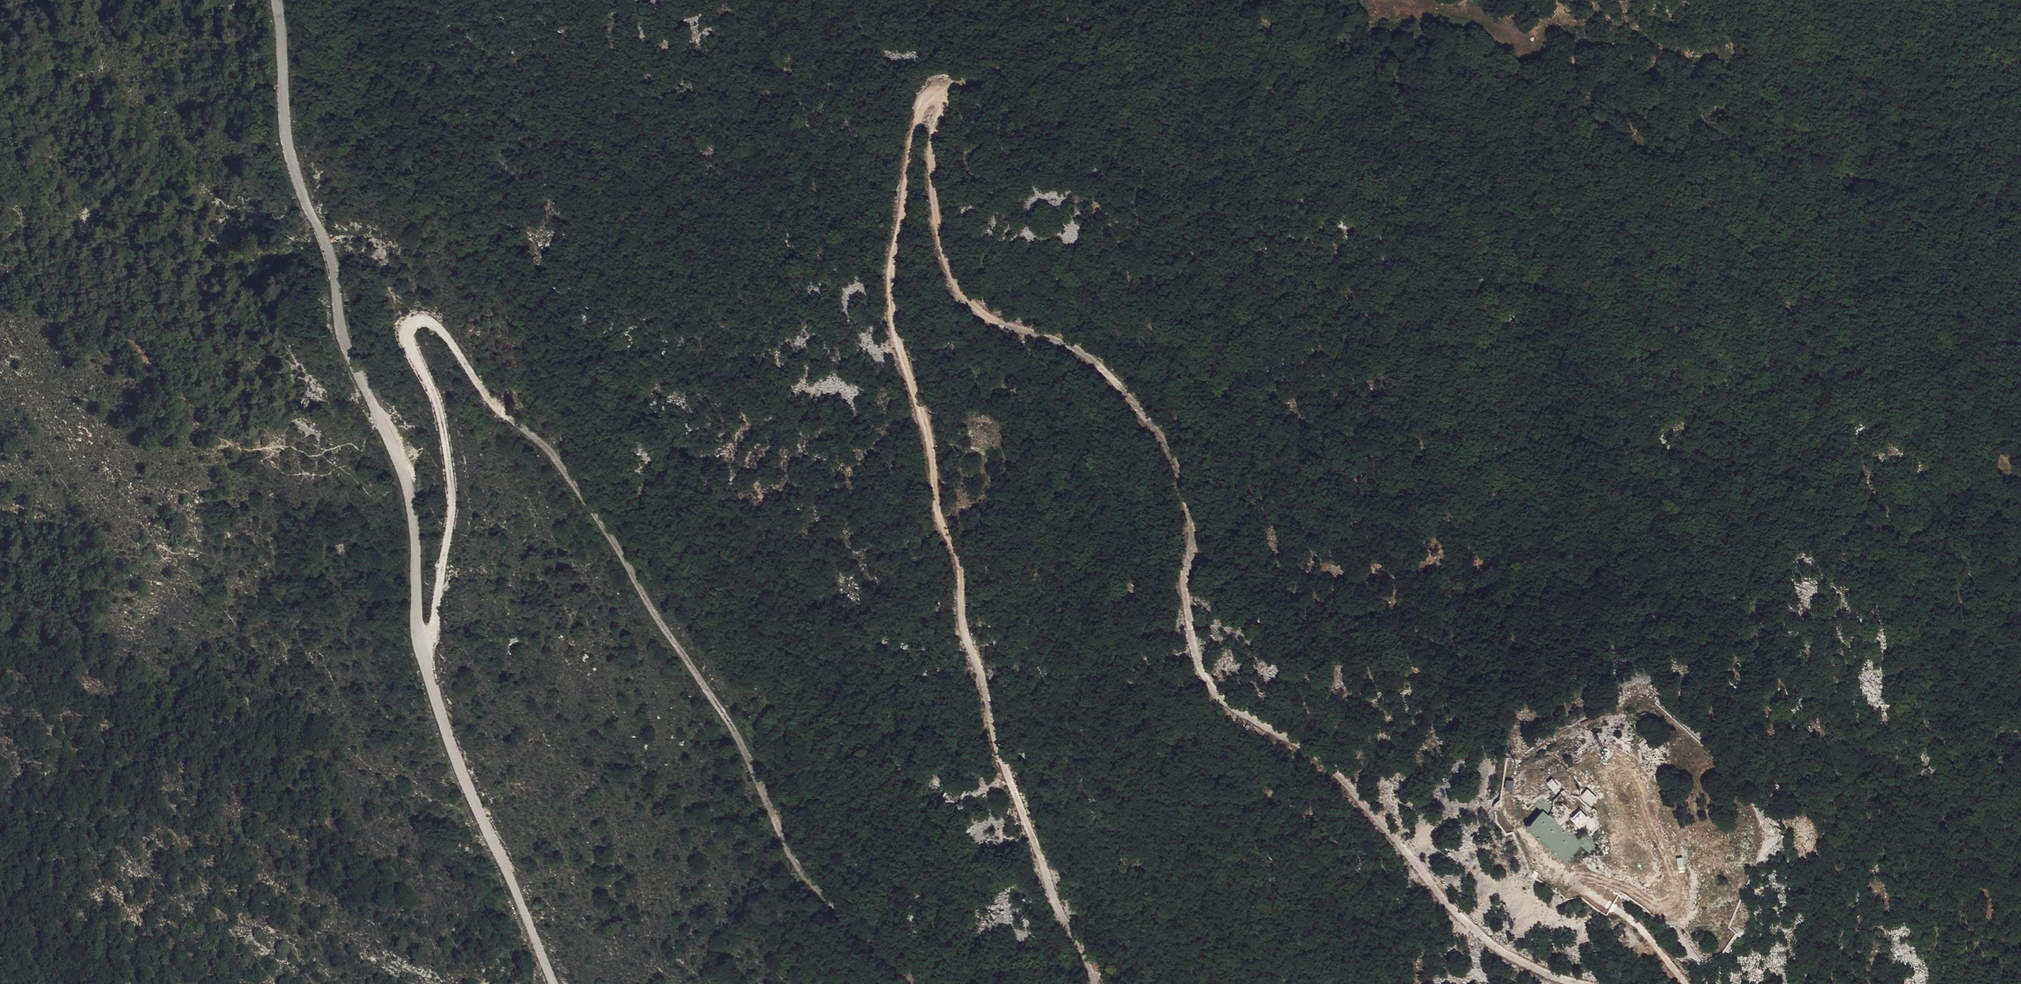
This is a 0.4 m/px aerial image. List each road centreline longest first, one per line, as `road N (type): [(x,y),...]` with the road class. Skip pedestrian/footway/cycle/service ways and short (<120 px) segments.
road 1 (track): [(1098,983),(1071,937),(1003,763),(891,304),(919,118),(934,94),(943,104),(942,231),(966,301),(1073,347),(1102,370),(1161,436),(1183,475),(1191,629),(1205,675),(1227,704),(1339,779),(1443,903),(1491,942),(1577,983)]
road 2 (track): [(422,644),(435,625),(452,520),(440,409),(407,334),(427,319),(561,466),(632,572),(756,769),(796,866),(916,983)]
road 3 (unclassified): [(560,983),(432,684),(417,618),(409,486),(350,355),(327,244),(296,174),(278,0)]
road 4 (track): [(1568,38),(1581,86),(1717,193),(1739,241),(1799,321)]
road 5 (track): [(1576,885),(1585,876),(1656,905),(1676,901),(1635,775),(1610,768),(1629,857)]
road 6 (track): [(1799,321),(2020,463)]
road 7 (track): [(1108,0),(975,84),(934,94)]
road 8 (track): [(1686,983),(1639,925),(1576,885)]

